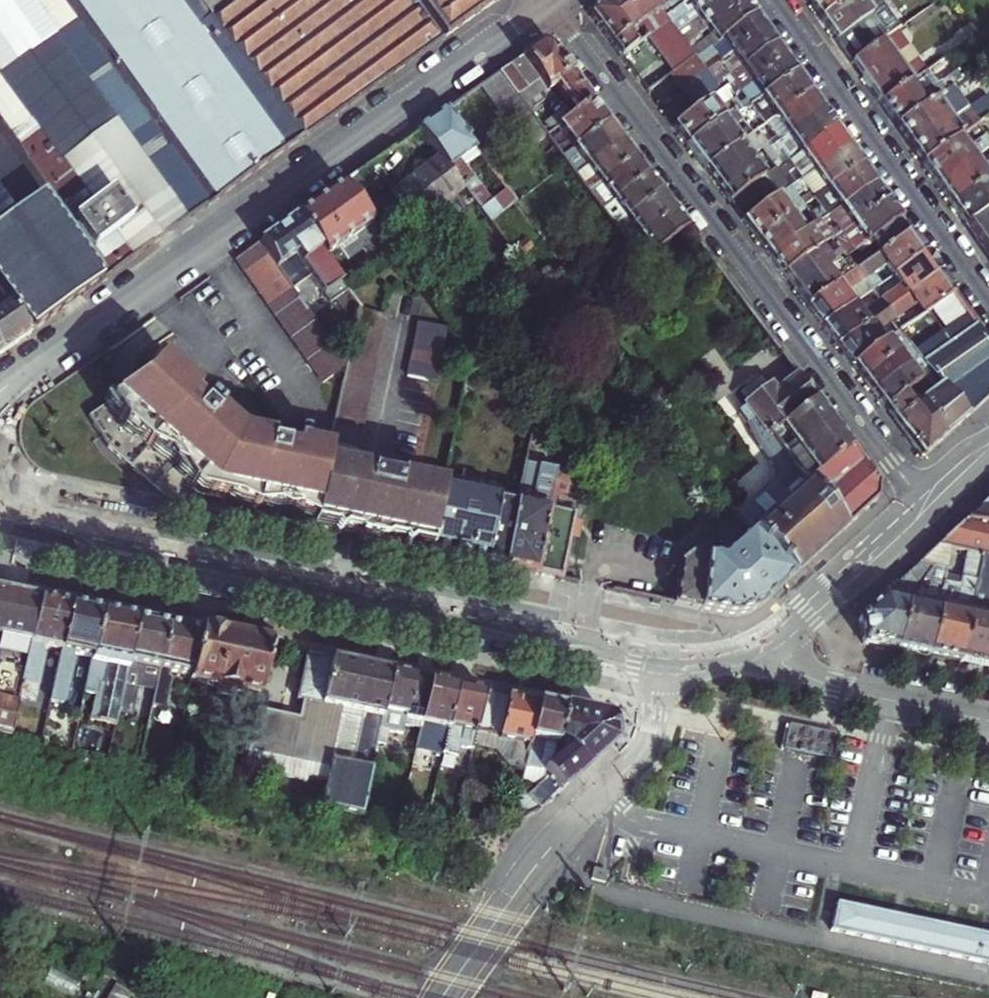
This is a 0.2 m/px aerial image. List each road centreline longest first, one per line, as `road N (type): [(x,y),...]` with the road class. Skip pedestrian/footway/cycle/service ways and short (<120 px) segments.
road 1 (residential): [(19,372),(548,4)]
road 2 (residential): [(924,504),(548,4)]
road 3 (residential): [(442,997),(523,882),(643,749),(659,667)]
road 4 (residential): [(773,0),(988,305)]
road 5 (secondary): [(551,644),(240,577)]
road 6 (secondary): [(240,577),(0,511)]
road 7 (secondary): [(0,546),(240,577)]
road 8 (tertiary): [(988,720),(822,683),(793,670),(767,645)]
road 9 (secondary): [(767,645),(924,504)]

